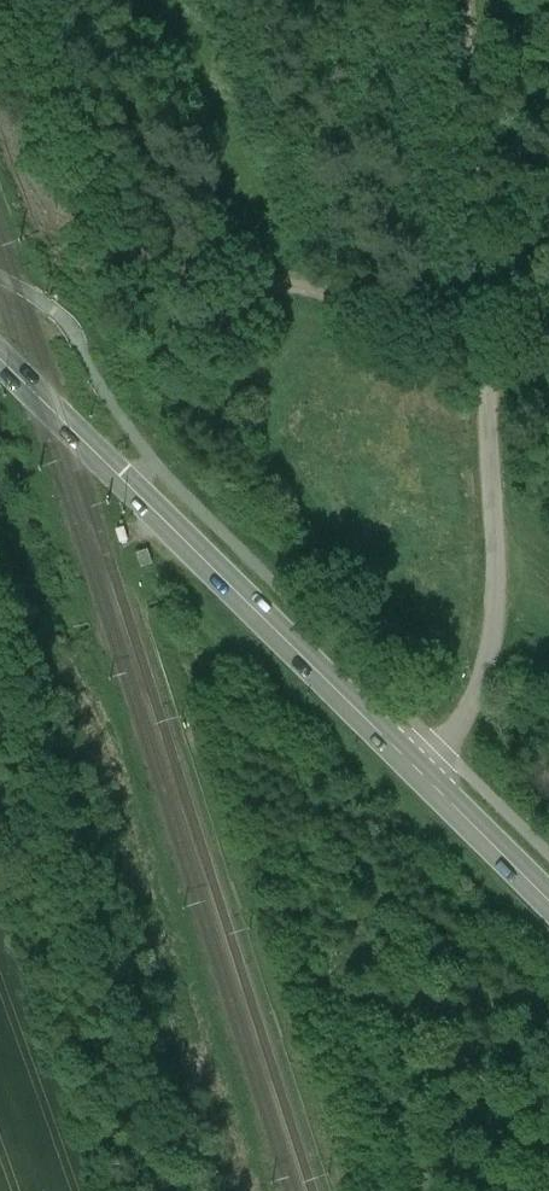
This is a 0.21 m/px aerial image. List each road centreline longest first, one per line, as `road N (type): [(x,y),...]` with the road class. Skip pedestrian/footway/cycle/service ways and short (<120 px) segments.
road 1 (unclassified): [(455,0),(490,630),(475,693),(430,787)]
road 2 (primary): [(430,787),(0,359)]
road 3 (track): [(11,0),(100,208),(135,244),(178,268),(275,298)]
road 4 (track): [(275,298),(343,324),(479,349)]
road 5 (primary): [(548,901),(430,787)]

